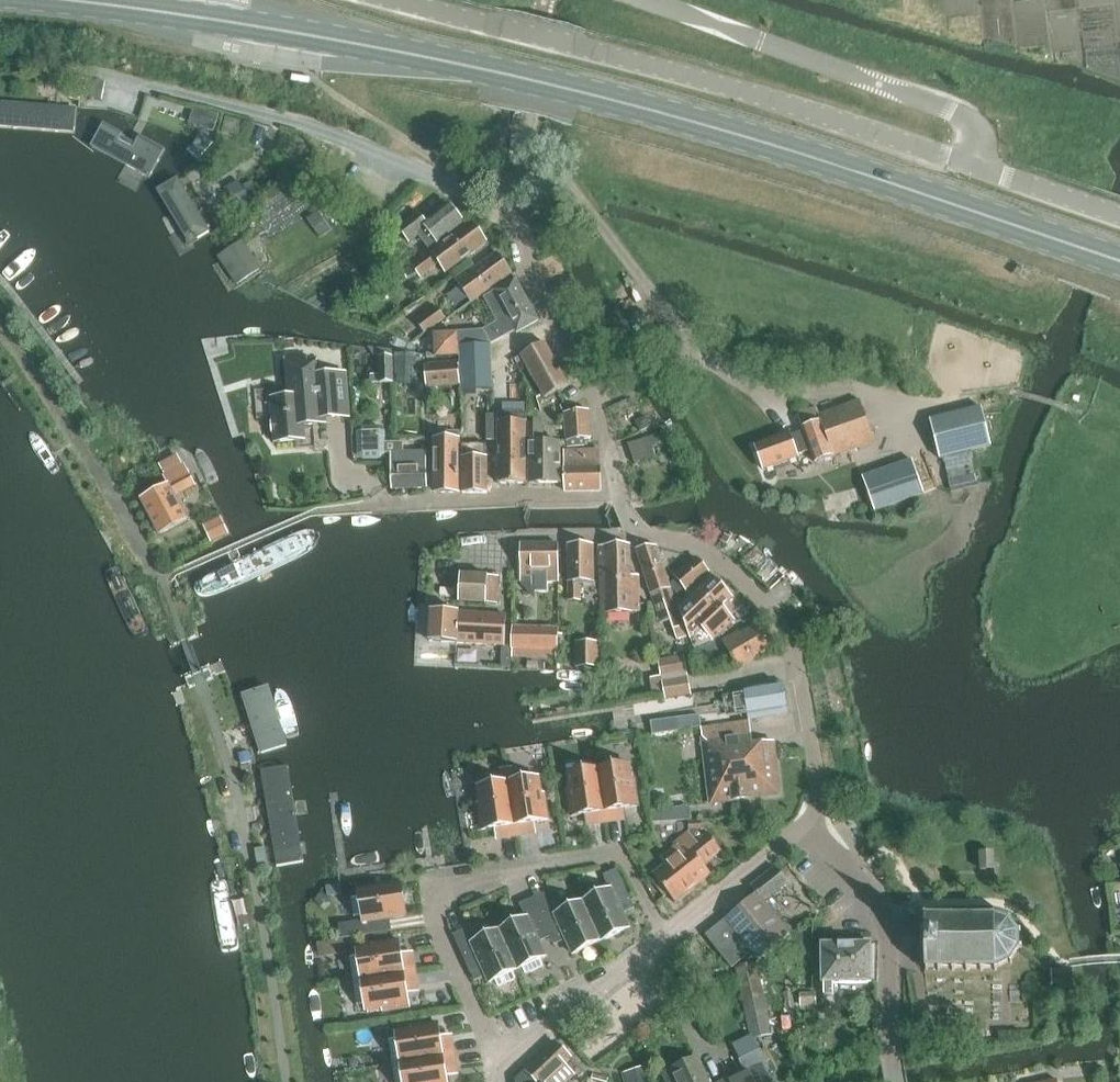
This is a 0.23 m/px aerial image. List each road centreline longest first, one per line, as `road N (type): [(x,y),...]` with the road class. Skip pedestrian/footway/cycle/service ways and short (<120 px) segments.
road 1 (primary): [(1119,261),(730,131),(553,84),(341,39),(67,0)]
road 2 (residential): [(811,822),(818,787),(796,655),(782,621),(721,555),(635,527),(619,494),(595,388),(531,265),(523,206),(532,120)]
road 3 (tertiary): [(981,169),(738,89),(403,0)]
road 4 (residential): [(494,1067),(424,896),(619,852),(672,931)]
road 5 (unclassified): [(981,169),(981,140),(955,114),(648,0)]
road 6 (residential): [(896,1081),(891,926),(811,822)]
road 7 (residential): [(494,1067),(672,931)]
road 8 (residential): [(672,931),(811,822)]
road 9 (tertiary): [(1119,218),(981,169)]
road 10 (unclassified): [(532,120),(547,0)]

